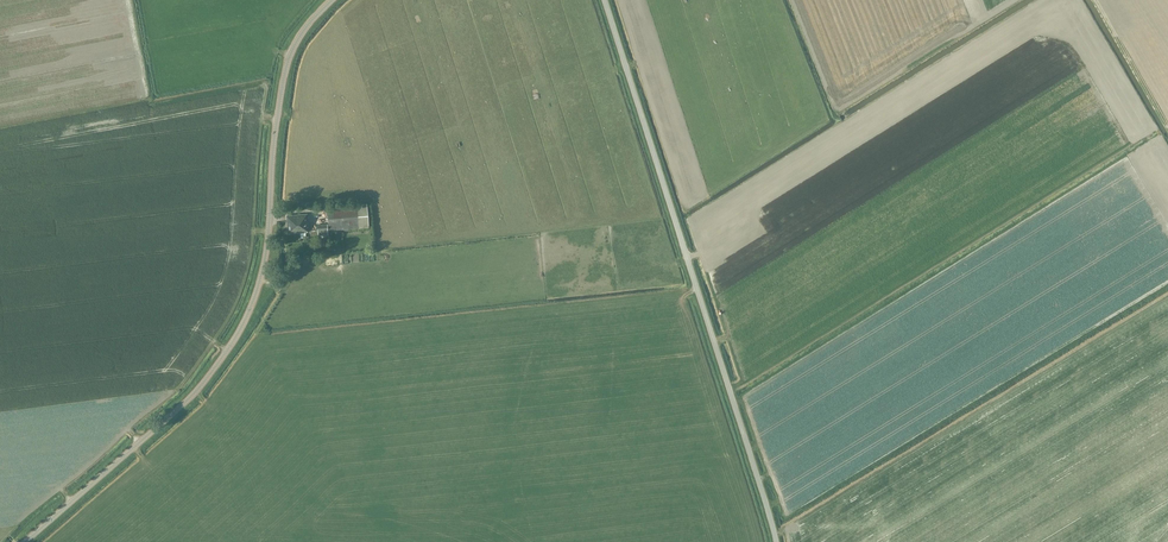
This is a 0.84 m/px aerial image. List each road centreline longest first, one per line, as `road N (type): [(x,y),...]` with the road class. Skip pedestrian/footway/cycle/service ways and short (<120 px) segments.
road 1 (tertiary): [(27,541),(198,392),(237,339),(257,294),(285,77),(293,48),(333,0)]
road 2 (unclassified): [(777,541),(605,0)]
road 3 (track): [(994,405),(776,535)]
road 4 (track): [(1153,125),(1080,0)]
road 5 (track): [(1096,0),(1167,122)]

